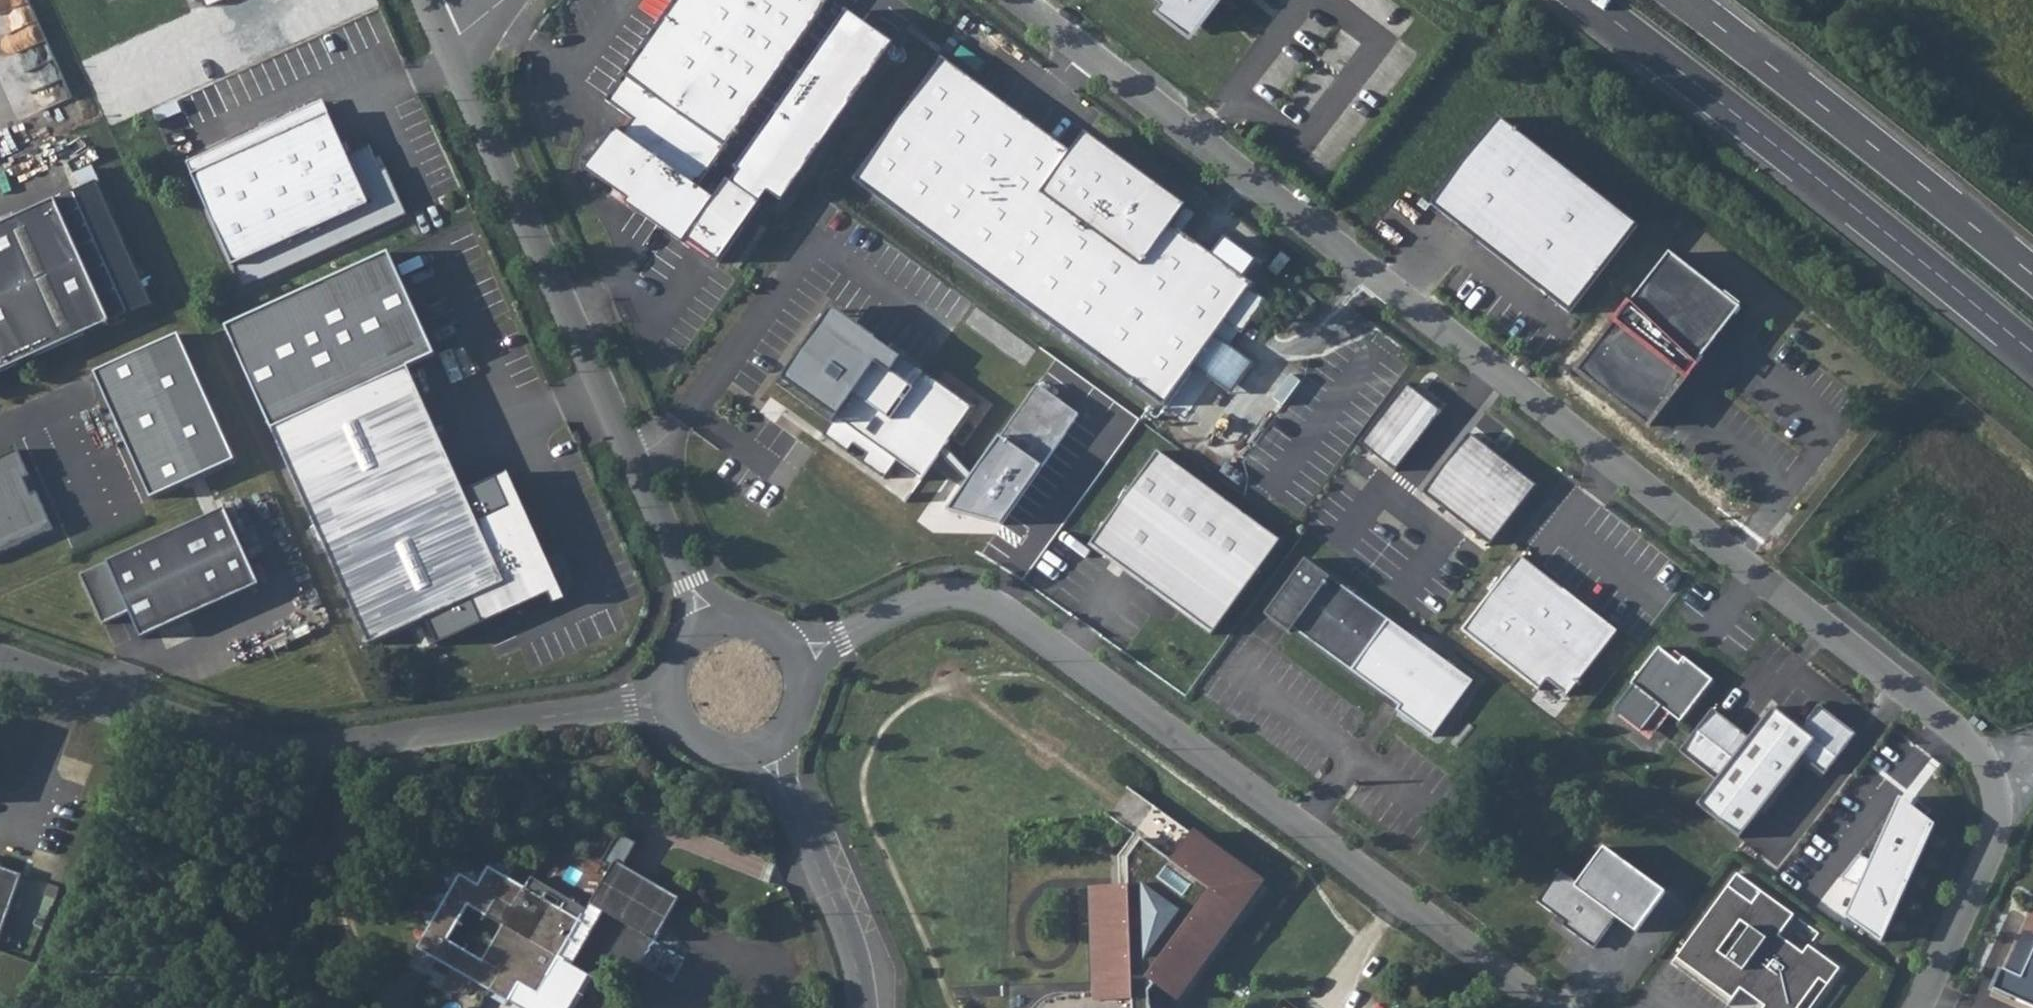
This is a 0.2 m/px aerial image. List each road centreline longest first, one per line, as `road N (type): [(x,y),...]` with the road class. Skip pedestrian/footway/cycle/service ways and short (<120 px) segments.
road 1 (unclassified): [(1921,1007),(2000,835),(1996,785),(1962,739),(1016,0)]
road 2 (unclassified): [(800,662),(902,609),(973,596),(1549,1007)]
road 3 (unclassified): [(454,48),(714,627)]
road 4 (residential): [(0,658),(304,749),(608,709)]
road 5 (trunk): [(1586,0),(2032,353)]
road 6 (trunk): [(2032,276),(1684,0)]
road 7 (unclassified): [(861,1007),(848,944),(768,752)]

